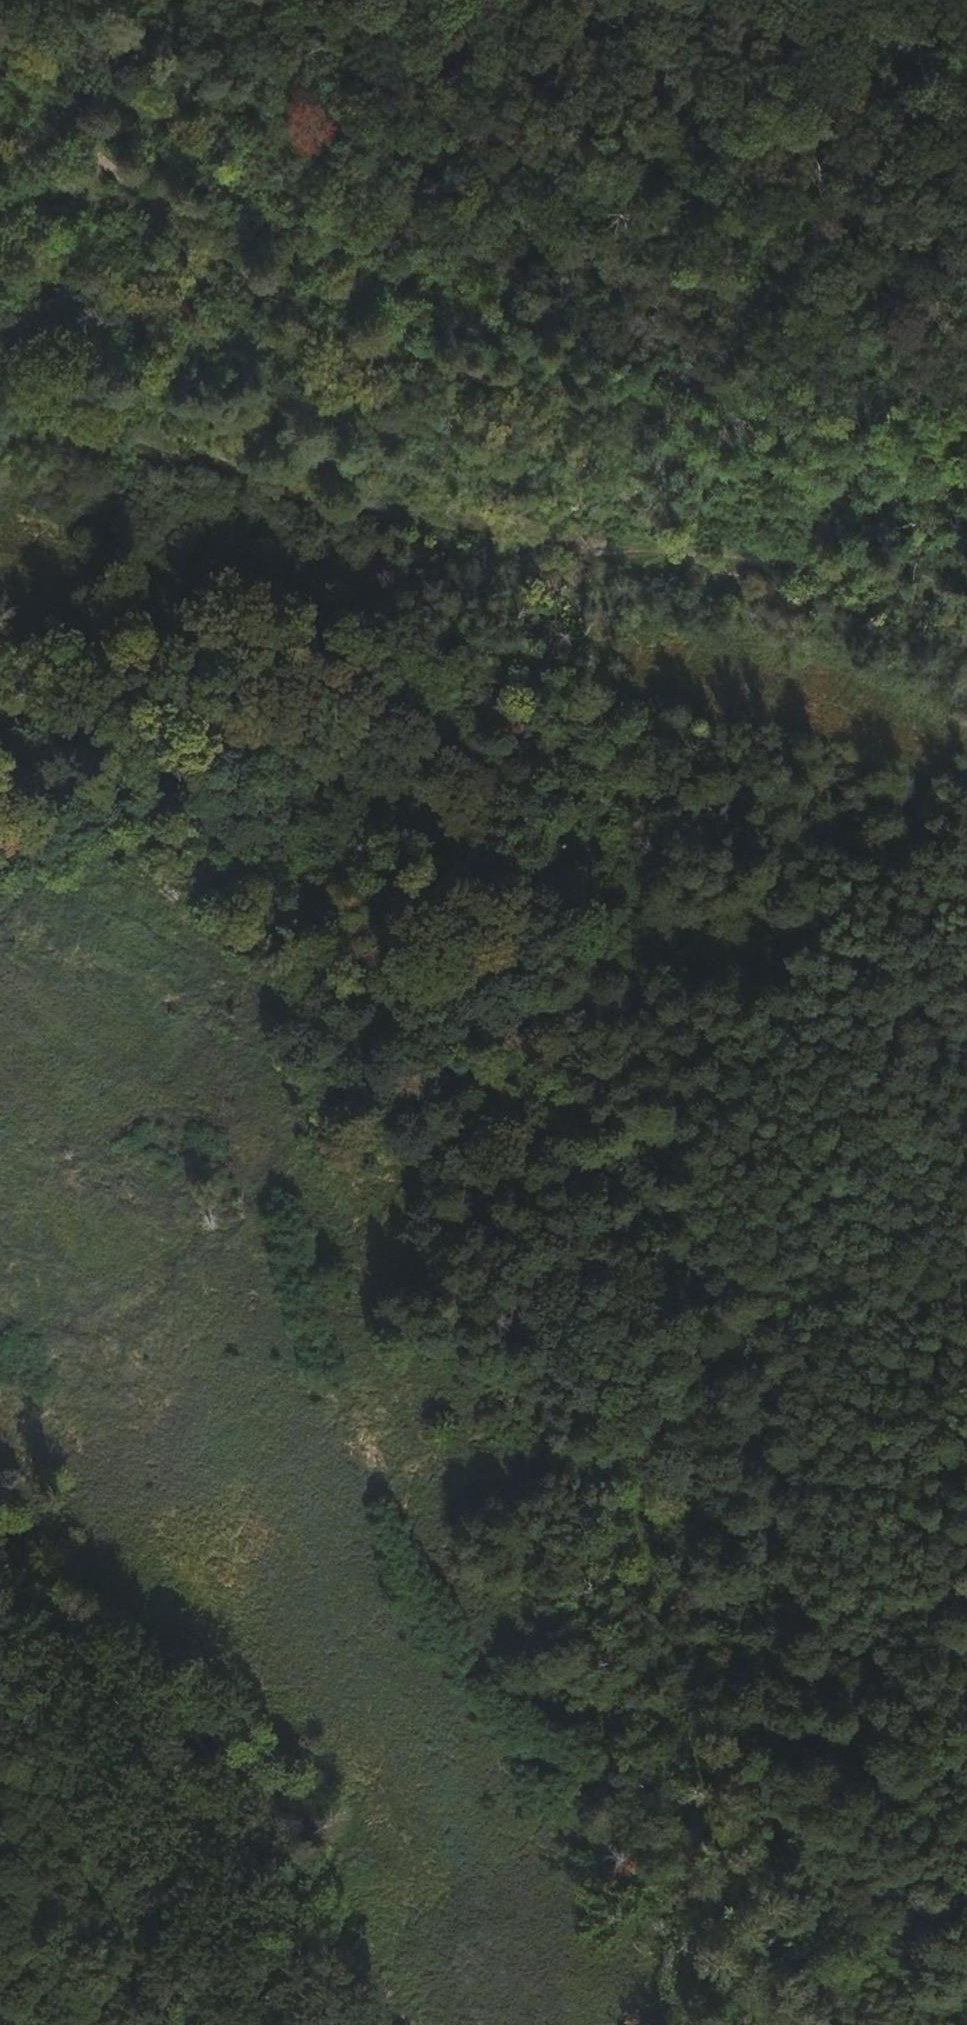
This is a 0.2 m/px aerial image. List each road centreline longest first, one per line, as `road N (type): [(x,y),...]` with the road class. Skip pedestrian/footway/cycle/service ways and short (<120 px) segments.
road 1 (track): [(533,1134),(757,2024)]
road 2 (track): [(533,1134),(595,1053),(605,928),(597,810),(628,762),(639,704),(632,611),(657,553)]

